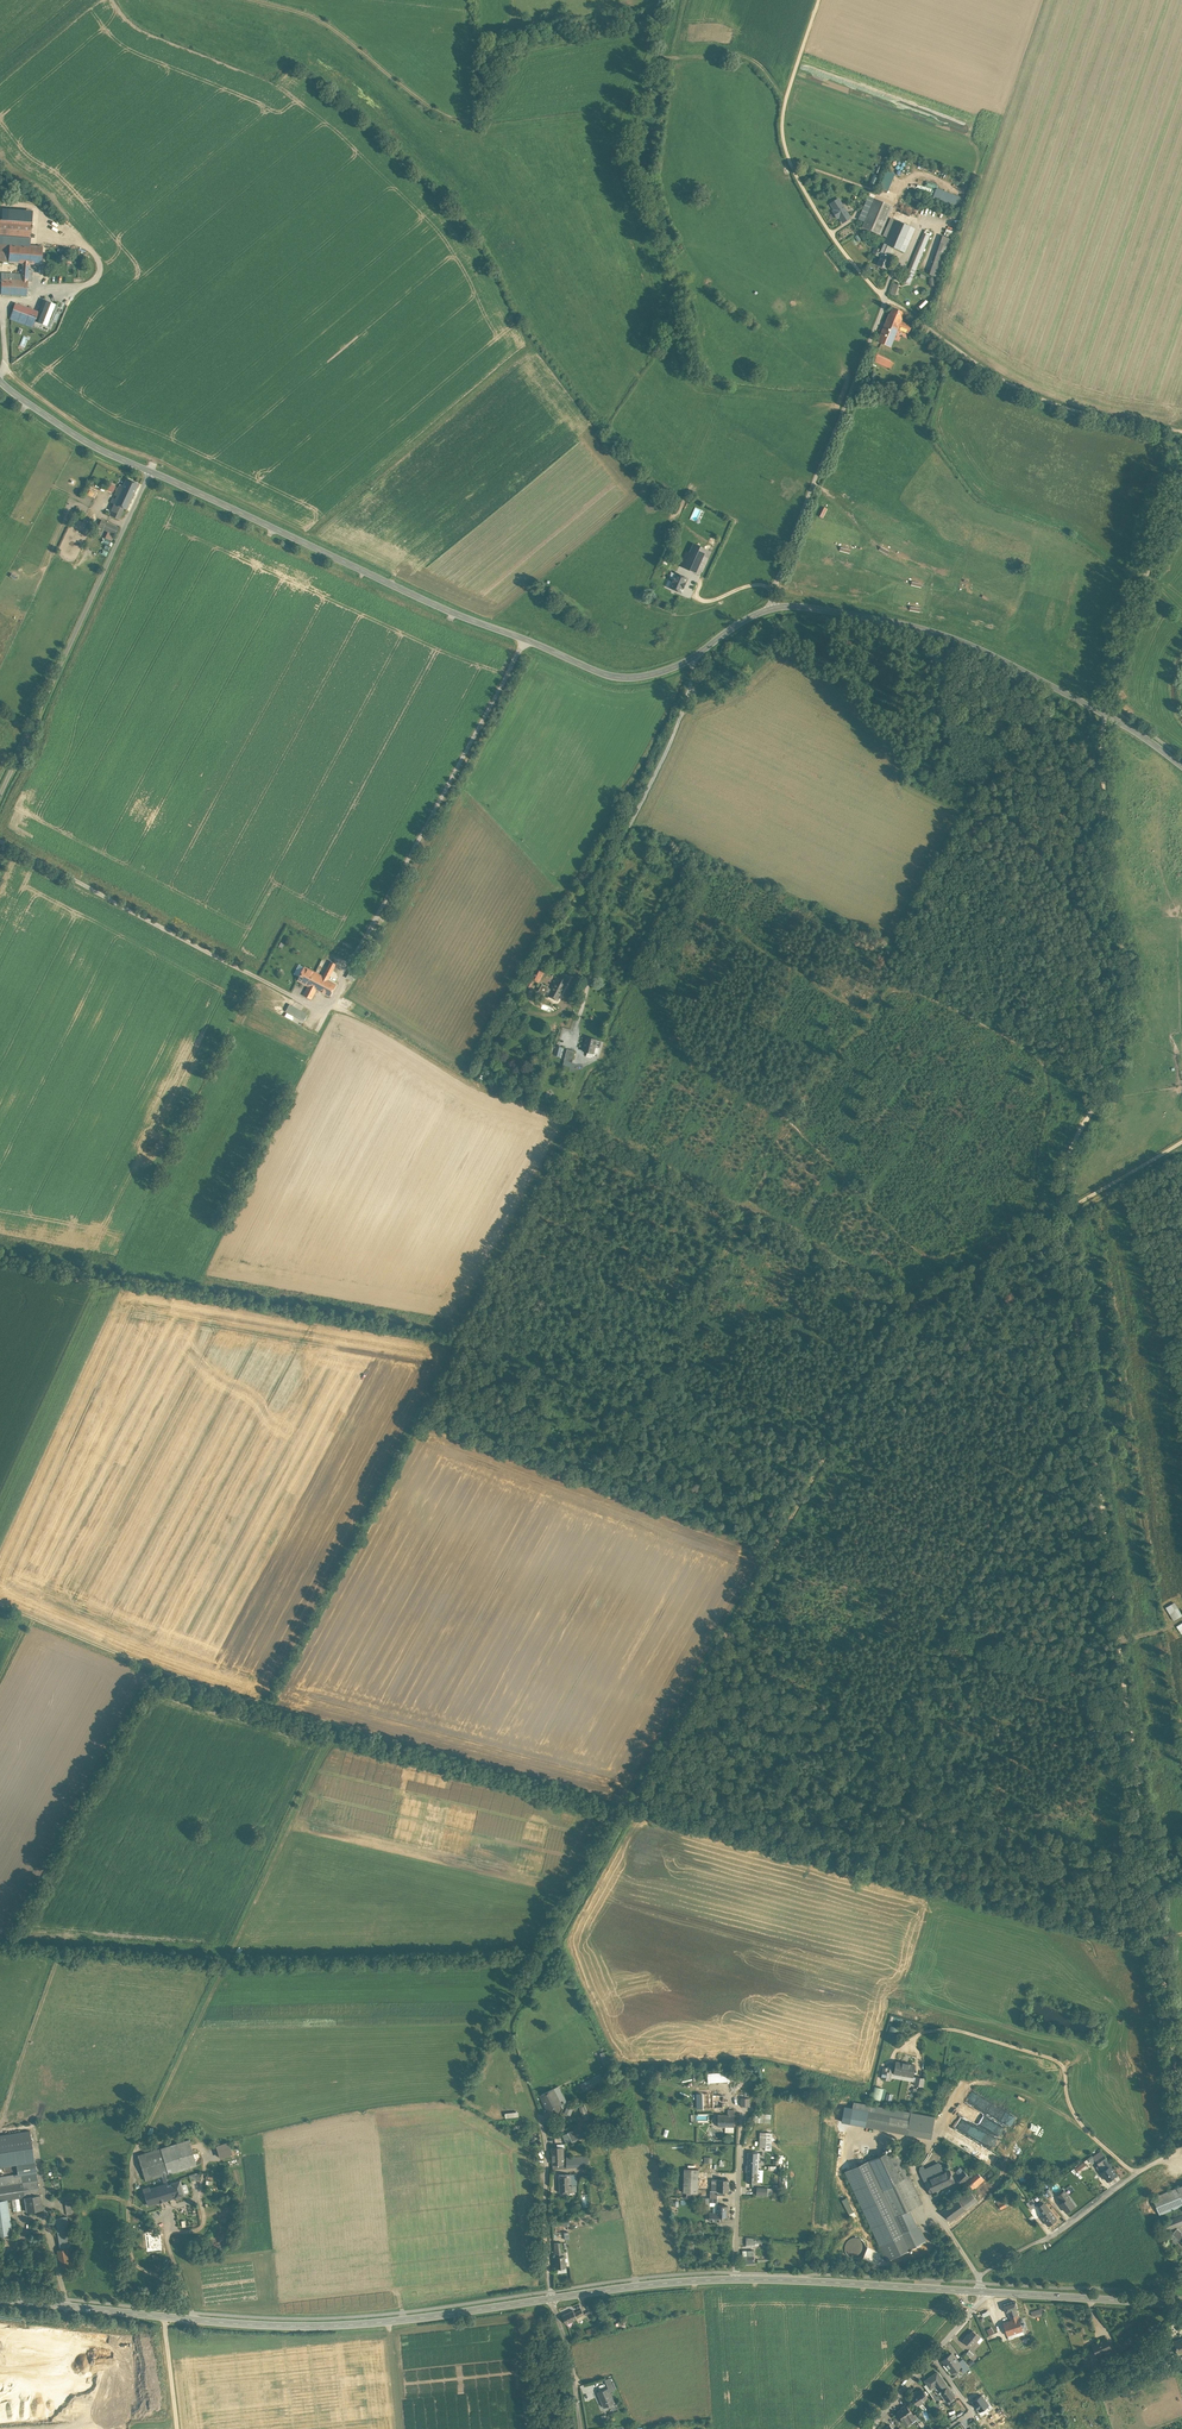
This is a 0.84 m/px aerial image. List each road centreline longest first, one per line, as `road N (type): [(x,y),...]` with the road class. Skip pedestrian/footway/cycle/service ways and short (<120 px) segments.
road 1 (track): [(1107,715),(1102,864),(1129,967),(1122,1061),(1063,1170),(1063,1213),(1181,2134)]
road 2 (track): [(541,2124),(509,2028),(511,2011),(857,1381),(904,1314),(1067,1237)]
road 3 (secondary): [(772,608),(681,664),(613,676),(435,605),(149,471)]
road 4 (track): [(0,1602),(305,1717),(630,1803)]
road 5 (track): [(788,100),(752,62),(666,58),(638,26),(519,50),(485,110),(461,120),(425,102),(326,22),(258,0)]
road 6 (tertiary): [(0,2299),(305,2326),(552,2298)]
road 7 (secondary): [(1181,766),(1107,715),(960,641),(831,611),(772,608)]
road 8 (tertiary): [(552,2298),(736,2279),(988,2292)]
road 9 (track): [(822,0),(785,113),(793,162),(856,264),(952,353)]
road 10 (track): [(328,1003),(289,993),(0,838)]
road 11 (residential): [(772,608),(886,299)]
road 12 (track): [(0,796),(124,529)]
road 13 (track): [(575,1119),(466,1081),(328,1003)]
road 14 (track): [(1181,432),(1136,431),(1059,408),(1013,391),(952,353)]
road 15 (track): [(1181,483),(1102,712)]
road 16 (track): [(192,2320),(163,2224),(198,2196),(200,2145)]
road 17 (tertiary): [(988,2292),(1181,2306)]
road 18 (track): [(149,471),(154,459),(91,432),(5,368)]
road 19 (secondary): [(149,471),(90,445),(0,381)]
road 20 (residential): [(1181,2151),(1136,2173),(1046,2240)]
road 21 (track): [(1181,1141),(1063,1209)]
road 22 (residential): [(580,2428),(552,2298)]

